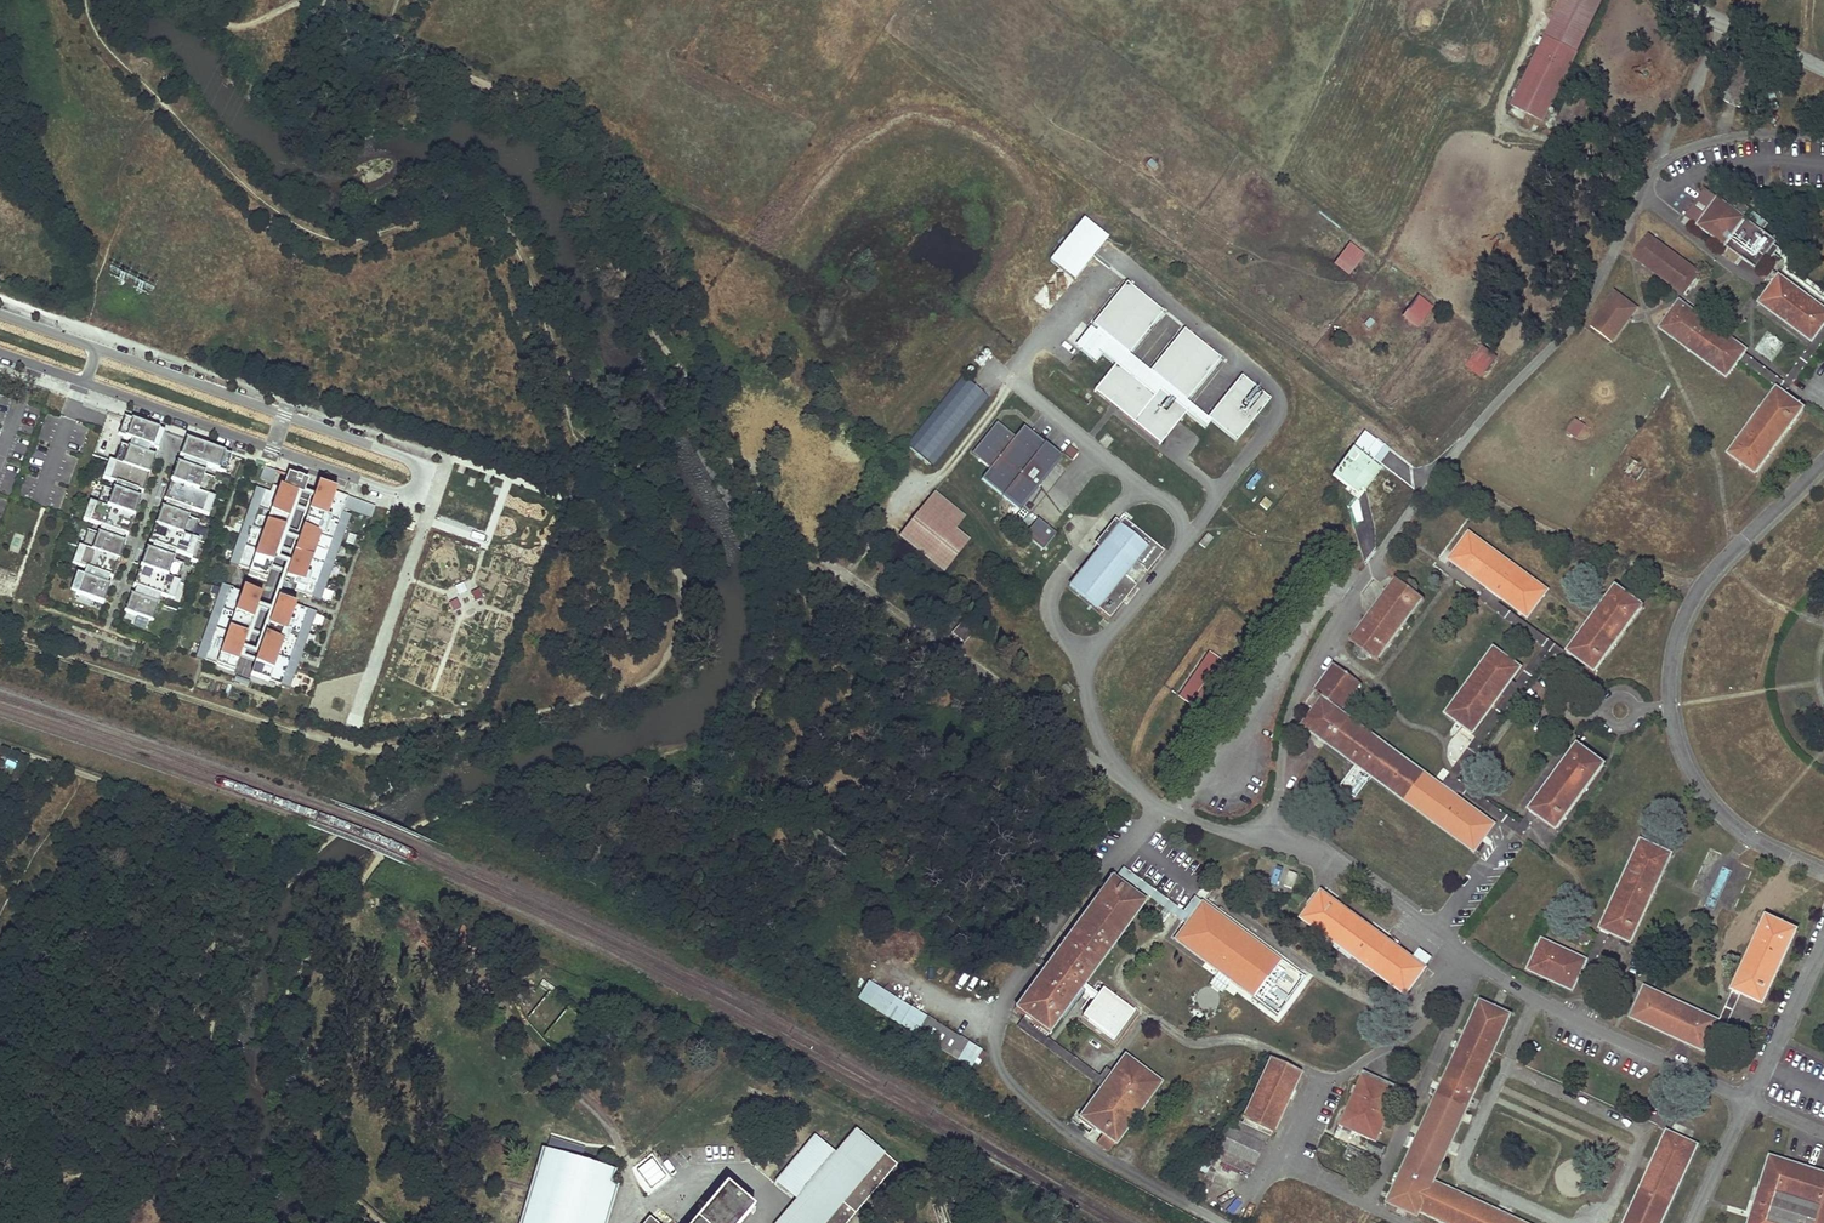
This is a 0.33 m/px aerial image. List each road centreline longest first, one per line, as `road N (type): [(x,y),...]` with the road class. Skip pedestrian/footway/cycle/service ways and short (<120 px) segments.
road 1 (residential): [(84,383),(396,492),(415,482),(408,459),(98,349)]
road 2 (track): [(1431,486),(1409,441),(1381,412),(1187,264),(1152,244),(1121,261)]
road 3 (track): [(1012,381),(904,509),(913,519)]

